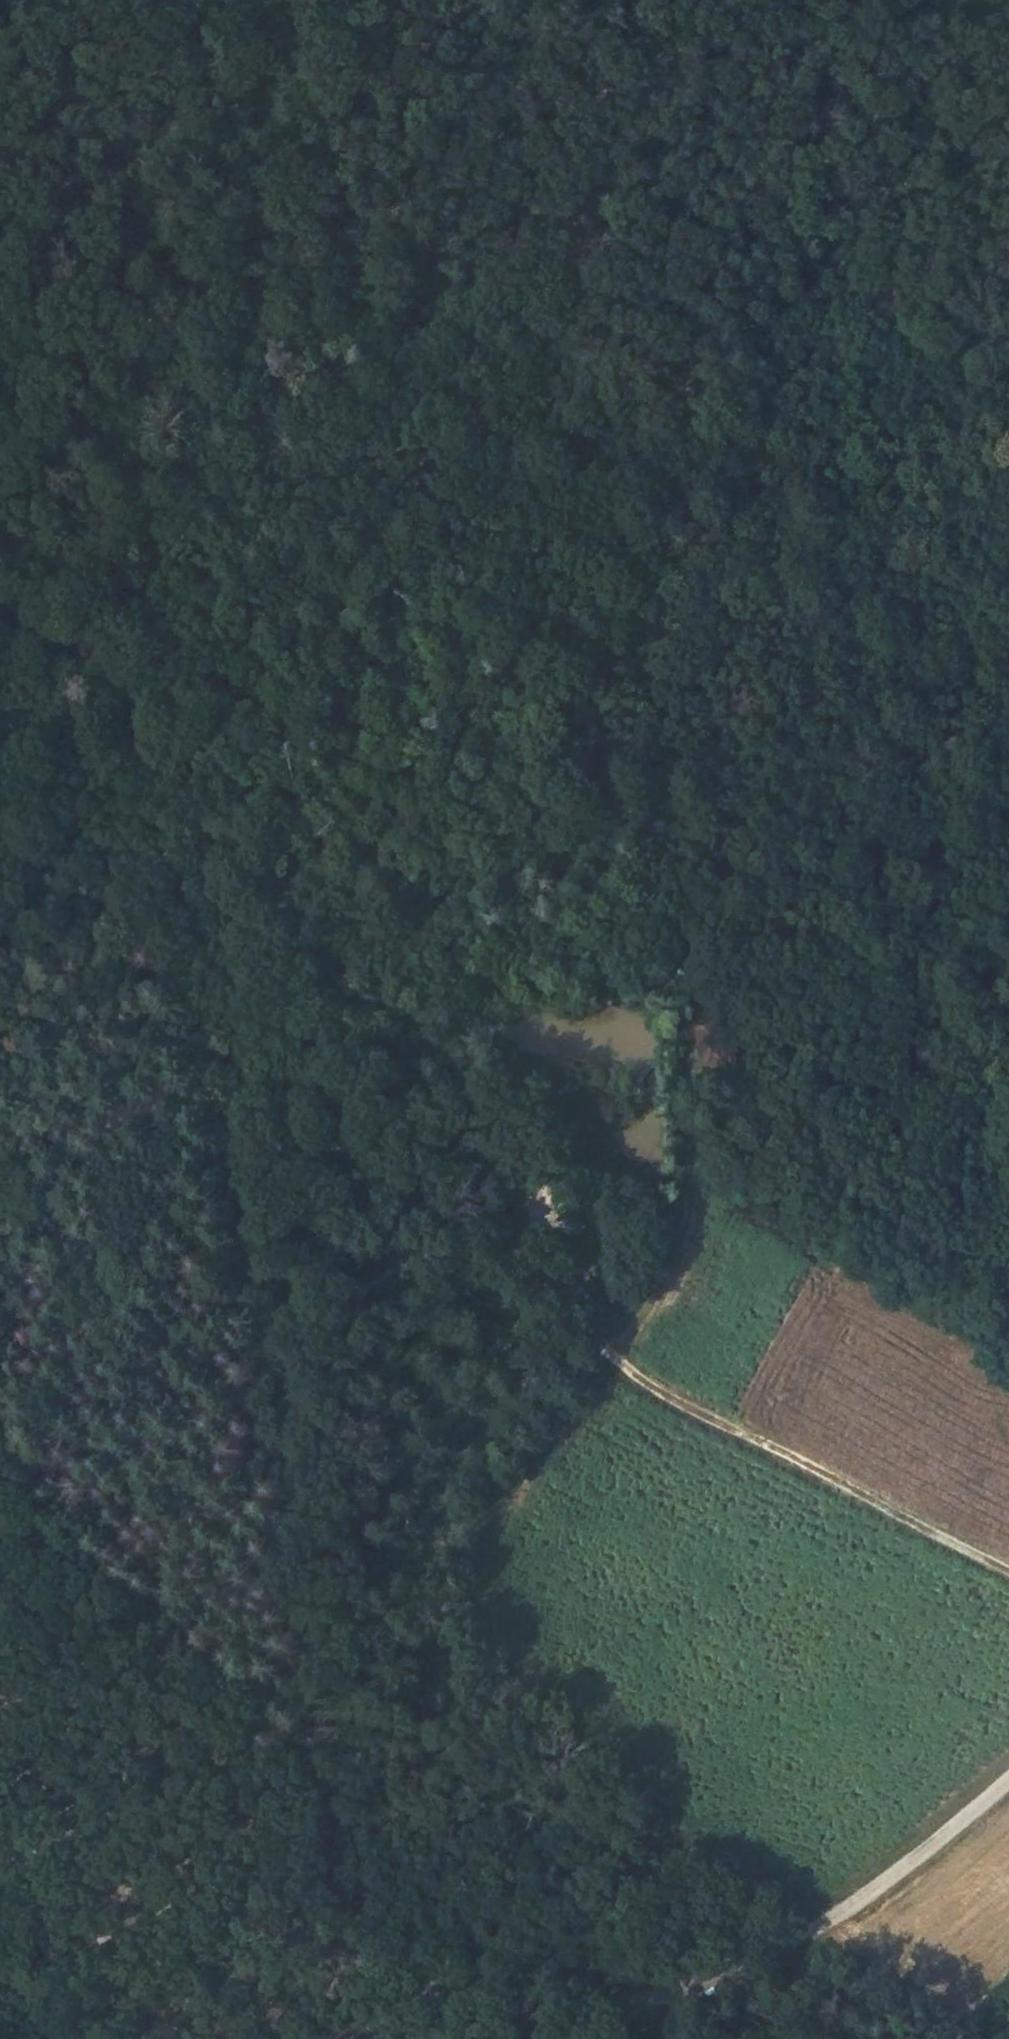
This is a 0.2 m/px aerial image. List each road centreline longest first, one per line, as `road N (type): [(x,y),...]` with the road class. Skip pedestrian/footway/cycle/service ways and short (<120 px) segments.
road 1 (track): [(1008,1572),(638,1380),(545,1295),(483,1272),(419,1276),(247,1362),(79,1377),(0,1352)]
road 2 (track): [(0,1820),(43,1847),(294,1946),(528,2005)]
road 3 (unclassified): [(1008,1780),(875,1893),(793,1947),(713,1983),(622,2006),(528,2005)]
road 4 (track): [(237,2038),(43,1847)]

